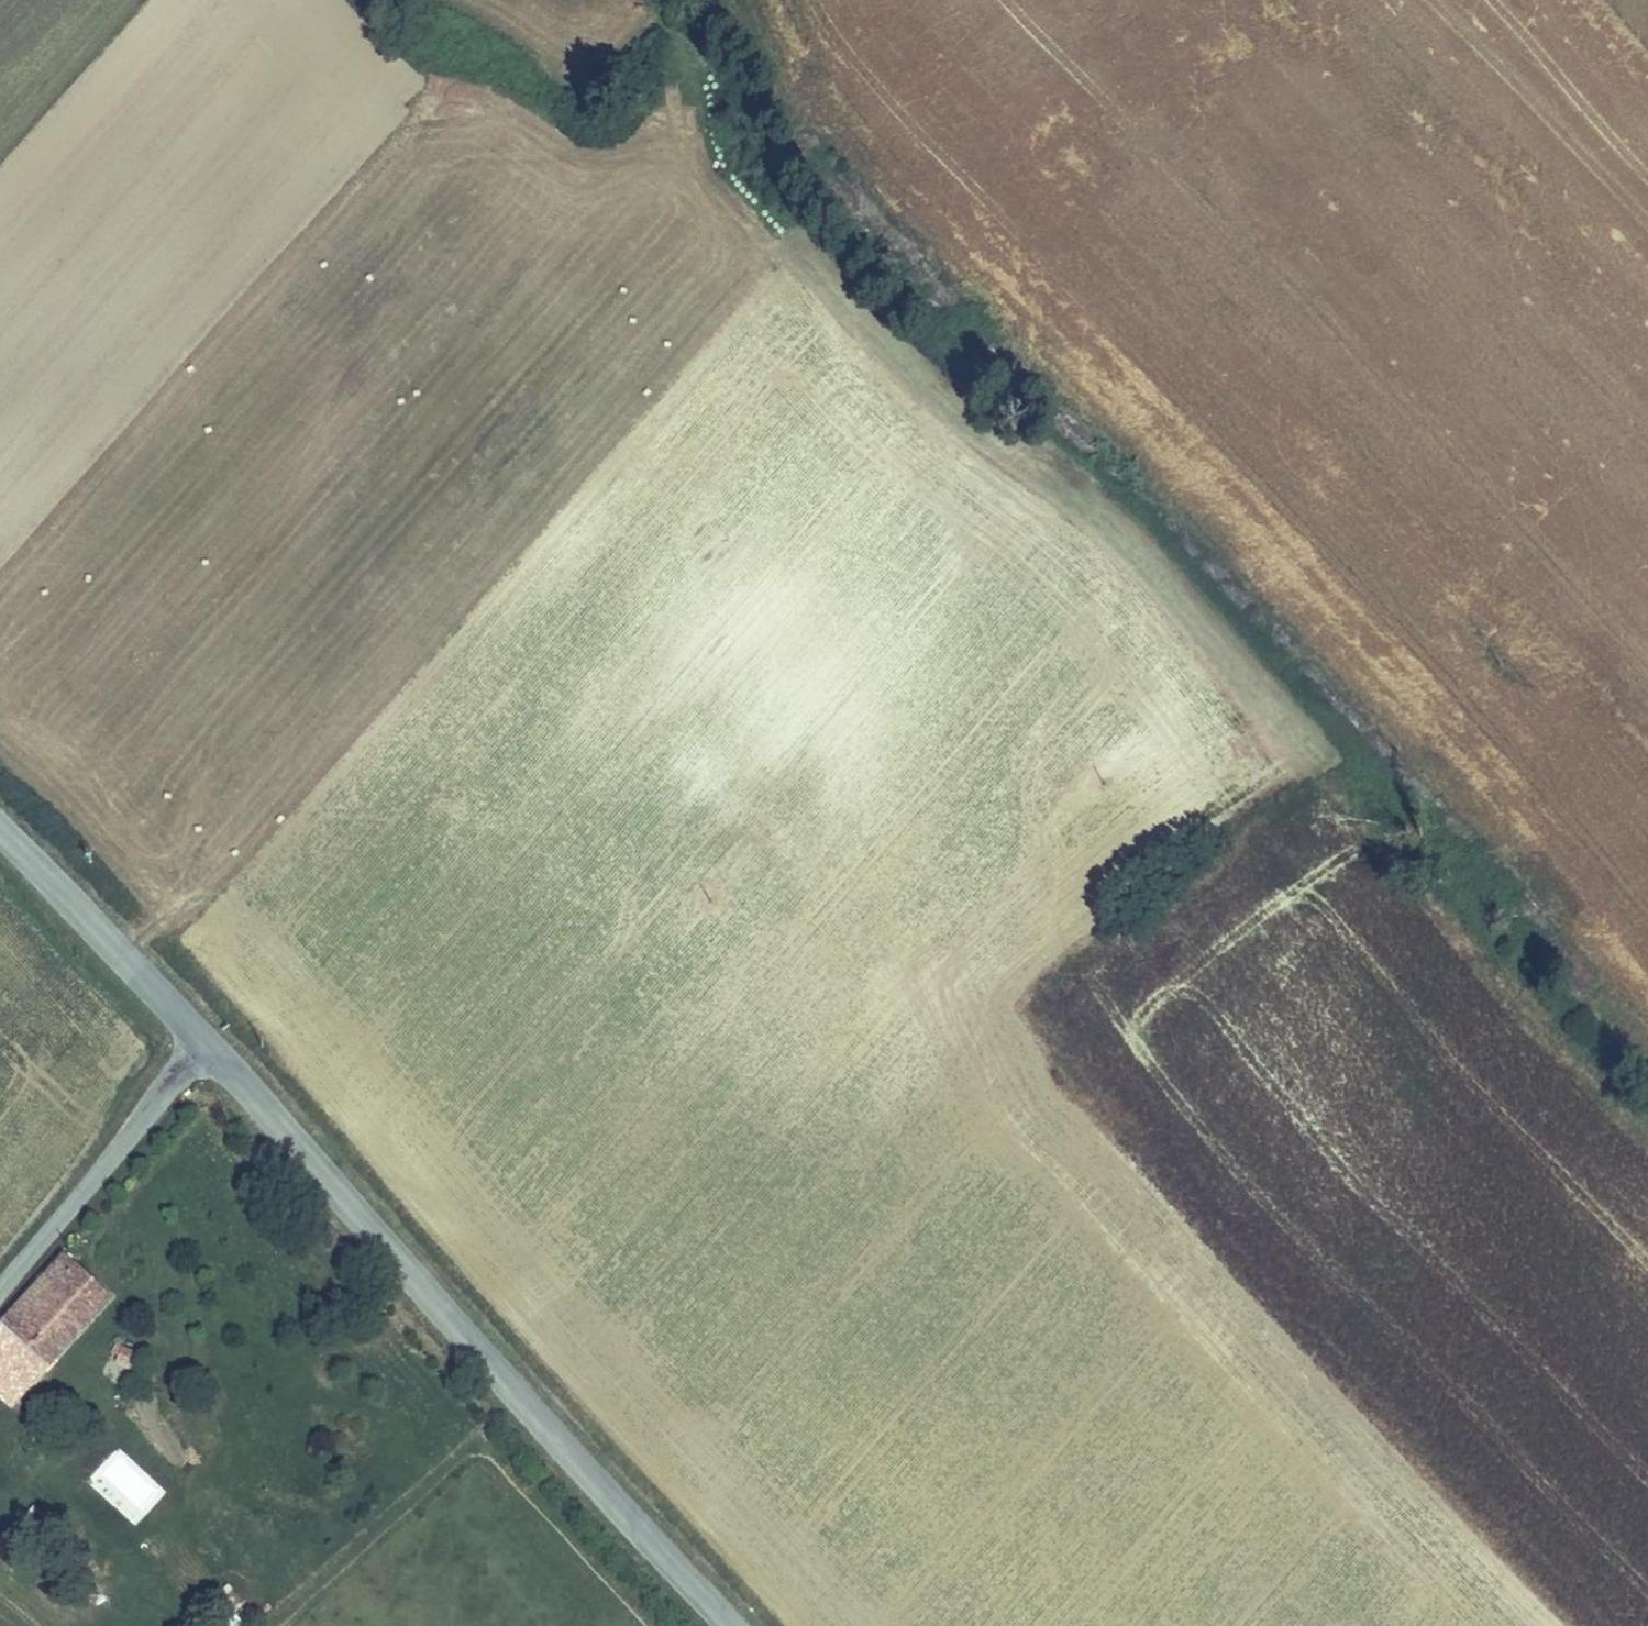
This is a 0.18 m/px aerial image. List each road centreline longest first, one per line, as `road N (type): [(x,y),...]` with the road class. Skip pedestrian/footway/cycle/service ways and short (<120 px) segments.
road 1 (tertiary): [(735,1625),(206,1038)]
road 2 (unclassified): [(206,1038),(0,1282)]
road 3 (tertiary): [(206,1038),(0,832)]

